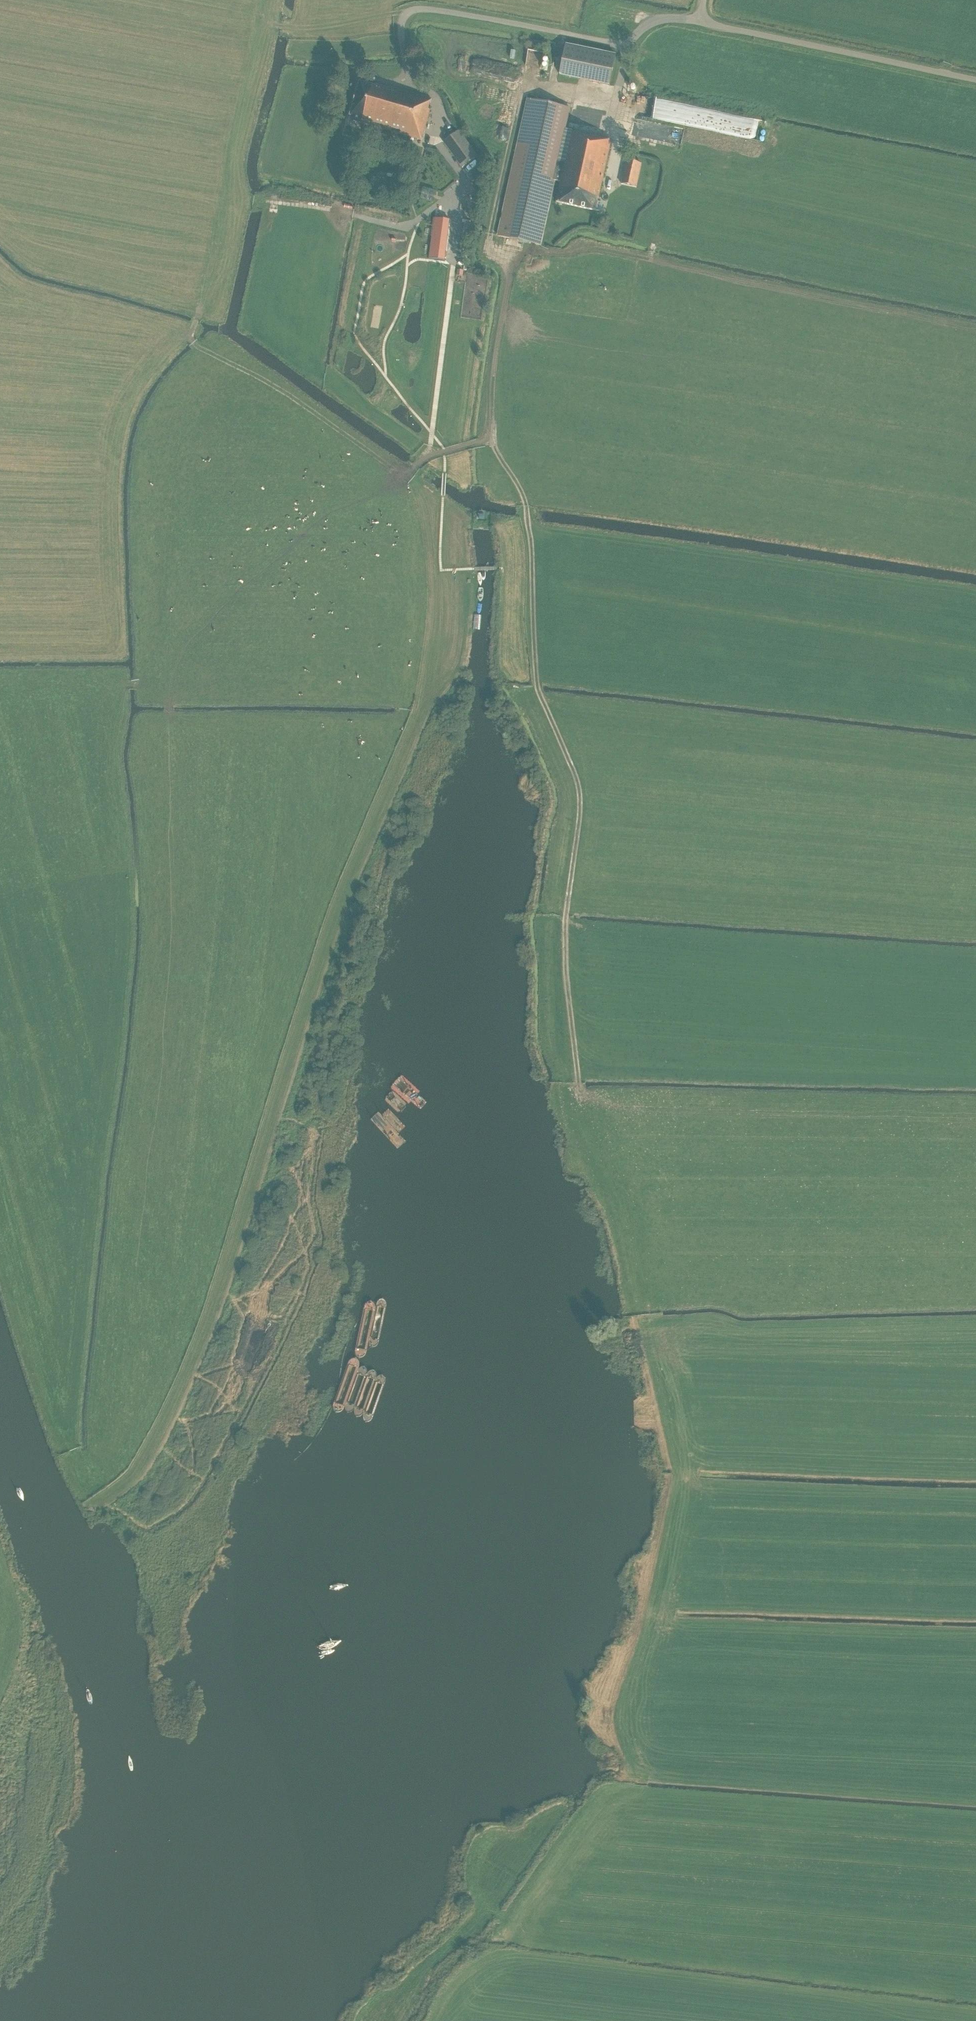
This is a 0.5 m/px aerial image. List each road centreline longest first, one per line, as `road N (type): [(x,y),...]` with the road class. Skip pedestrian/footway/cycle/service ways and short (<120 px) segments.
road 1 (track): [(490,440),(524,498),(539,688),(583,804),(564,928),(562,1006),(582,1098)]
road 2 (track): [(187,338),(292,395),(405,475),(426,453),(490,440),(510,279),(490,230)]
road 3 (unclassified): [(697,21),(657,18),(621,43),(407,10),(403,55)]
road 4 (unclassified): [(975,79),(697,21)]

